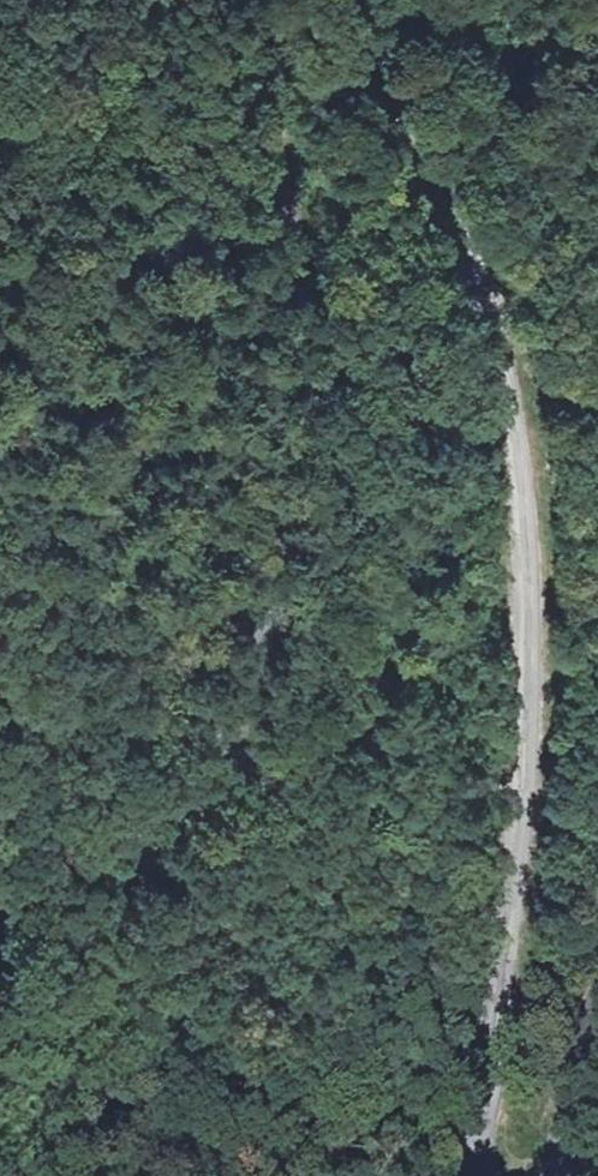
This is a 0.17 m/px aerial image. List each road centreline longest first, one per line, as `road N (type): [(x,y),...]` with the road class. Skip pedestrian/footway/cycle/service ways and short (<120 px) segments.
road 1 (residential): [(479,1175),(532,682),(514,365),(413,165),(361,83),(332,0)]
road 2 (residential): [(237,0),(314,389),(279,584),(208,784),(151,836),(0,879)]
road 3 (residential): [(597,1008),(568,1102),(558,1175)]

